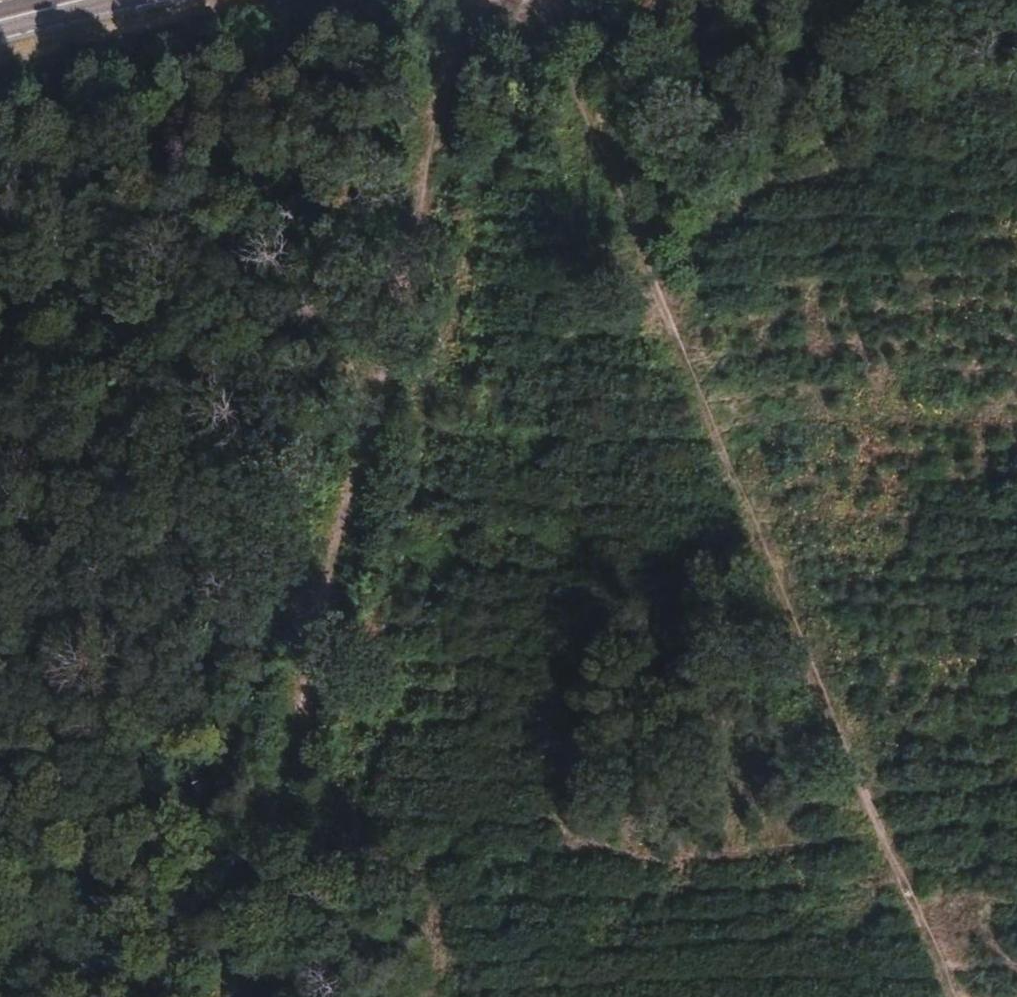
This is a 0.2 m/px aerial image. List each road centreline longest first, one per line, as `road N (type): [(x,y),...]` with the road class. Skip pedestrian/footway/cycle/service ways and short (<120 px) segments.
road 1 (track): [(915,996),(485,0)]

